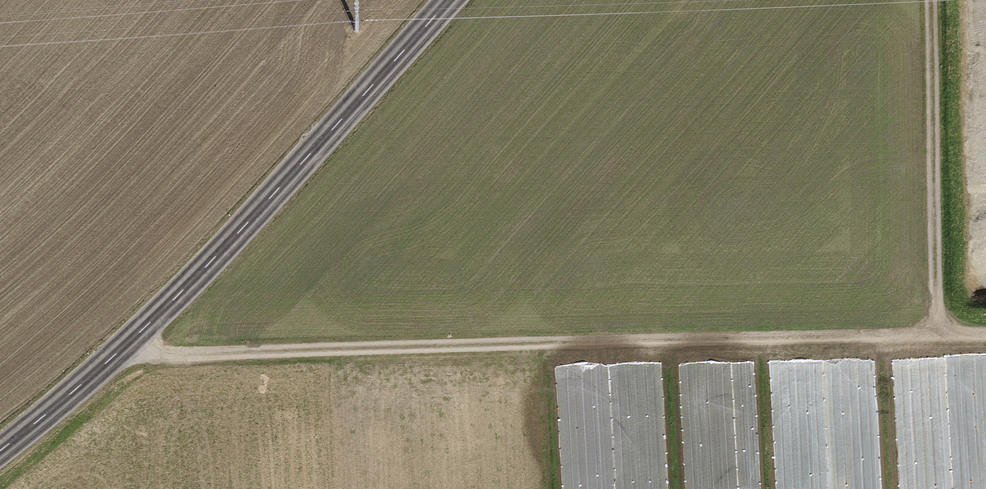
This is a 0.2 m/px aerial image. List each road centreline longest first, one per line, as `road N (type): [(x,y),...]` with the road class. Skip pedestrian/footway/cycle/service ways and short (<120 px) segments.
road 1 (track): [(985,338),(118,356)]
road 2 (tertiary): [(456,0),(118,356),(0,452)]
road 3 (track): [(936,339),(928,0)]

